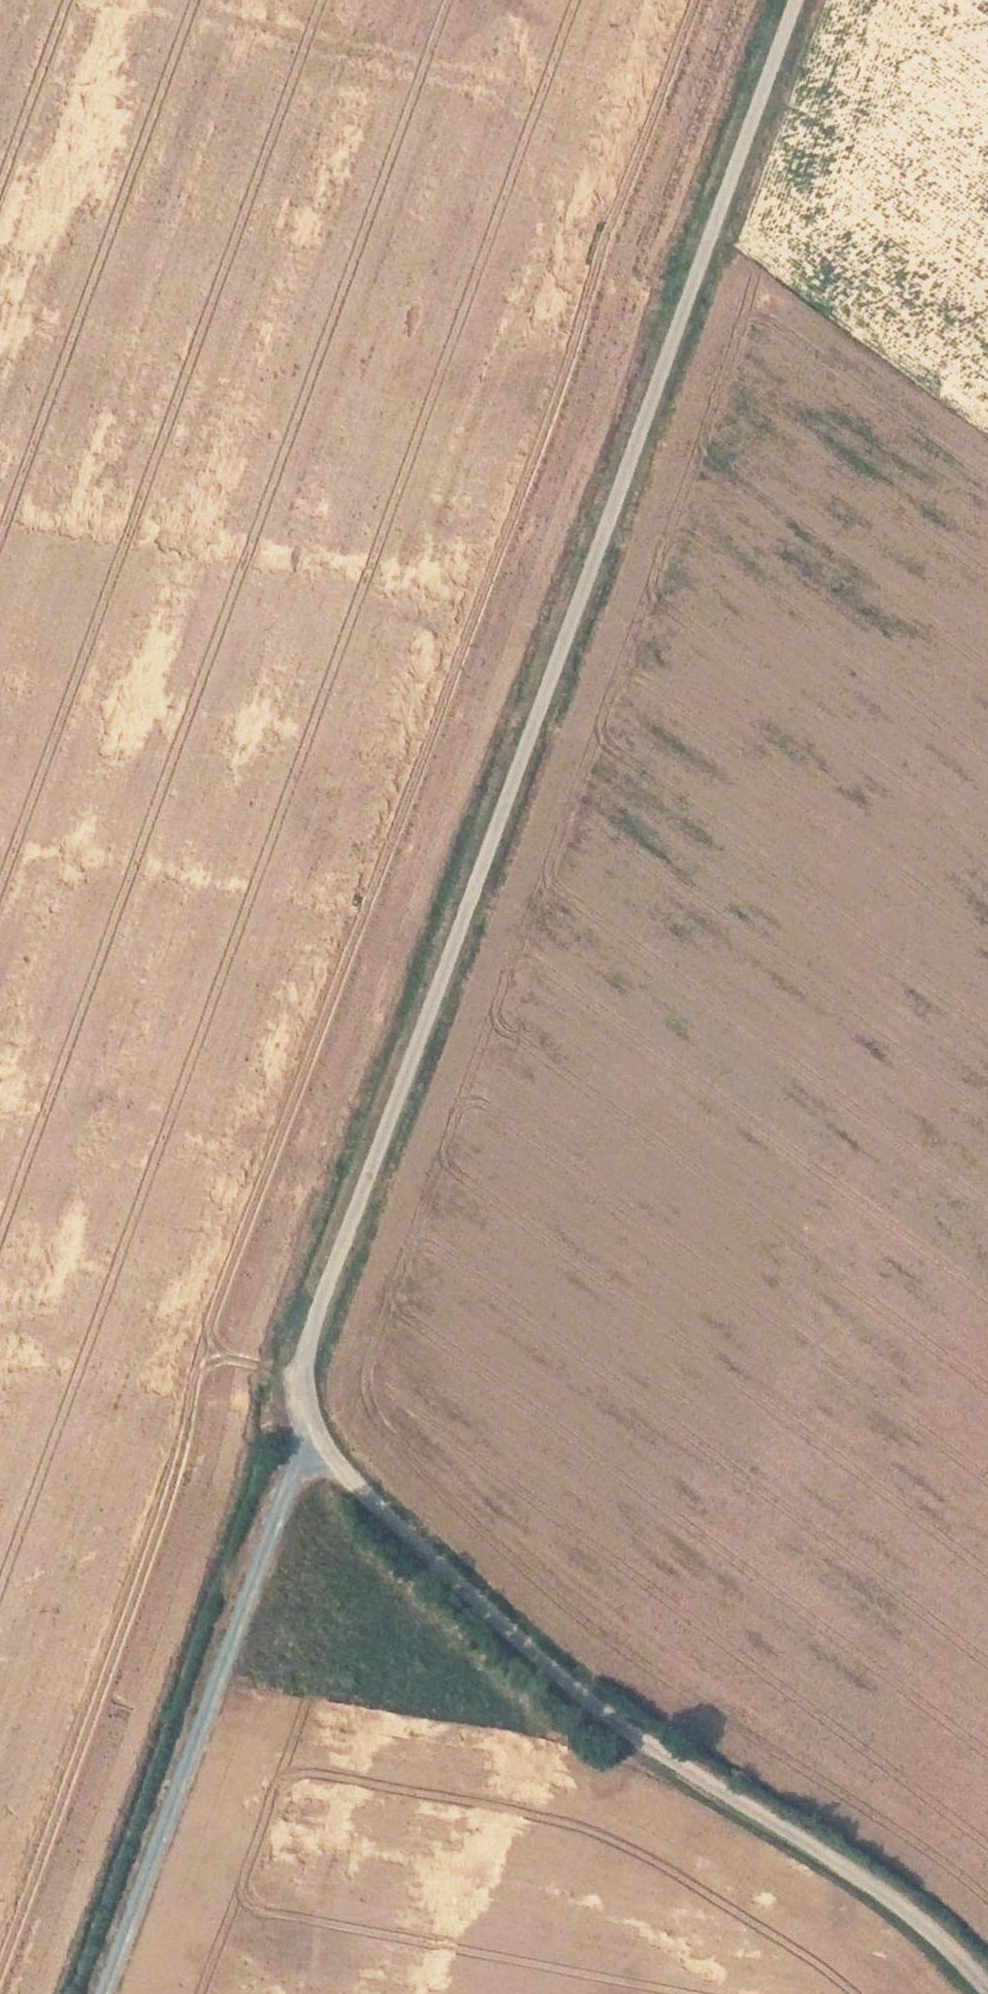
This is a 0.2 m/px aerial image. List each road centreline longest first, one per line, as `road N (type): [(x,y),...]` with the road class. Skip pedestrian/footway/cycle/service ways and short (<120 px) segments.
road 1 (unclassified): [(987,1990),(871,1884),(593,1709),(416,1552),(314,1436),(305,1405),(307,1357),(789,0)]
road 2 (track): [(314,1436),(104,1993)]

